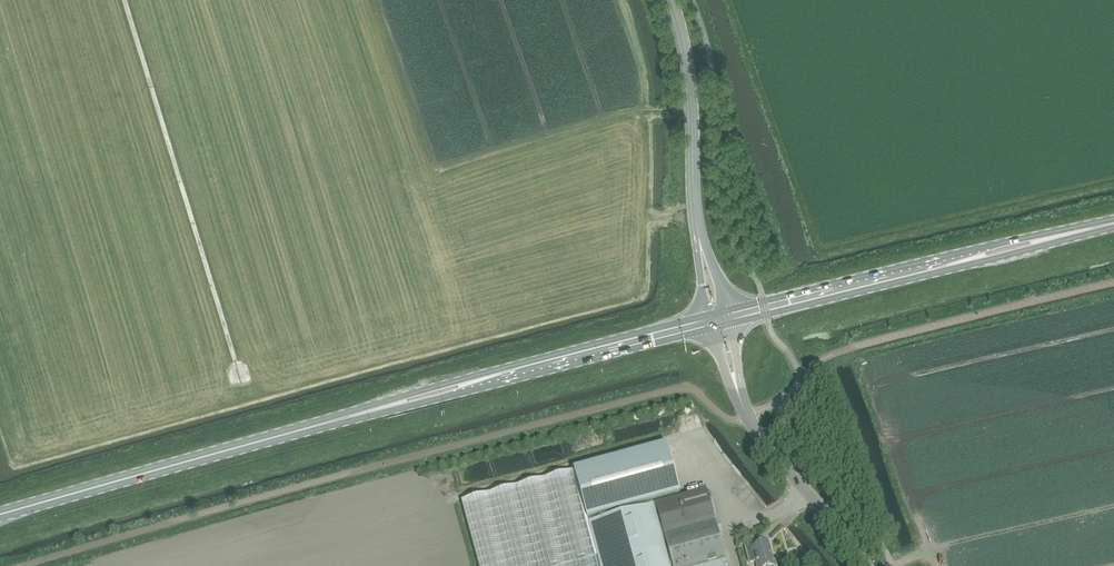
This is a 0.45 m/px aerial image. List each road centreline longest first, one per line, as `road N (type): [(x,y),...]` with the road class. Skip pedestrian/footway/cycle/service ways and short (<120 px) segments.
road 1 (secondary): [(720,318),(0,515)]
road 2 (secondary): [(1113,224),(720,318)]
road 3 (tertiary): [(720,318),(696,213),(689,59),(671,0)]
road 4 (tertiary): [(866,565),(747,417),(720,318)]

